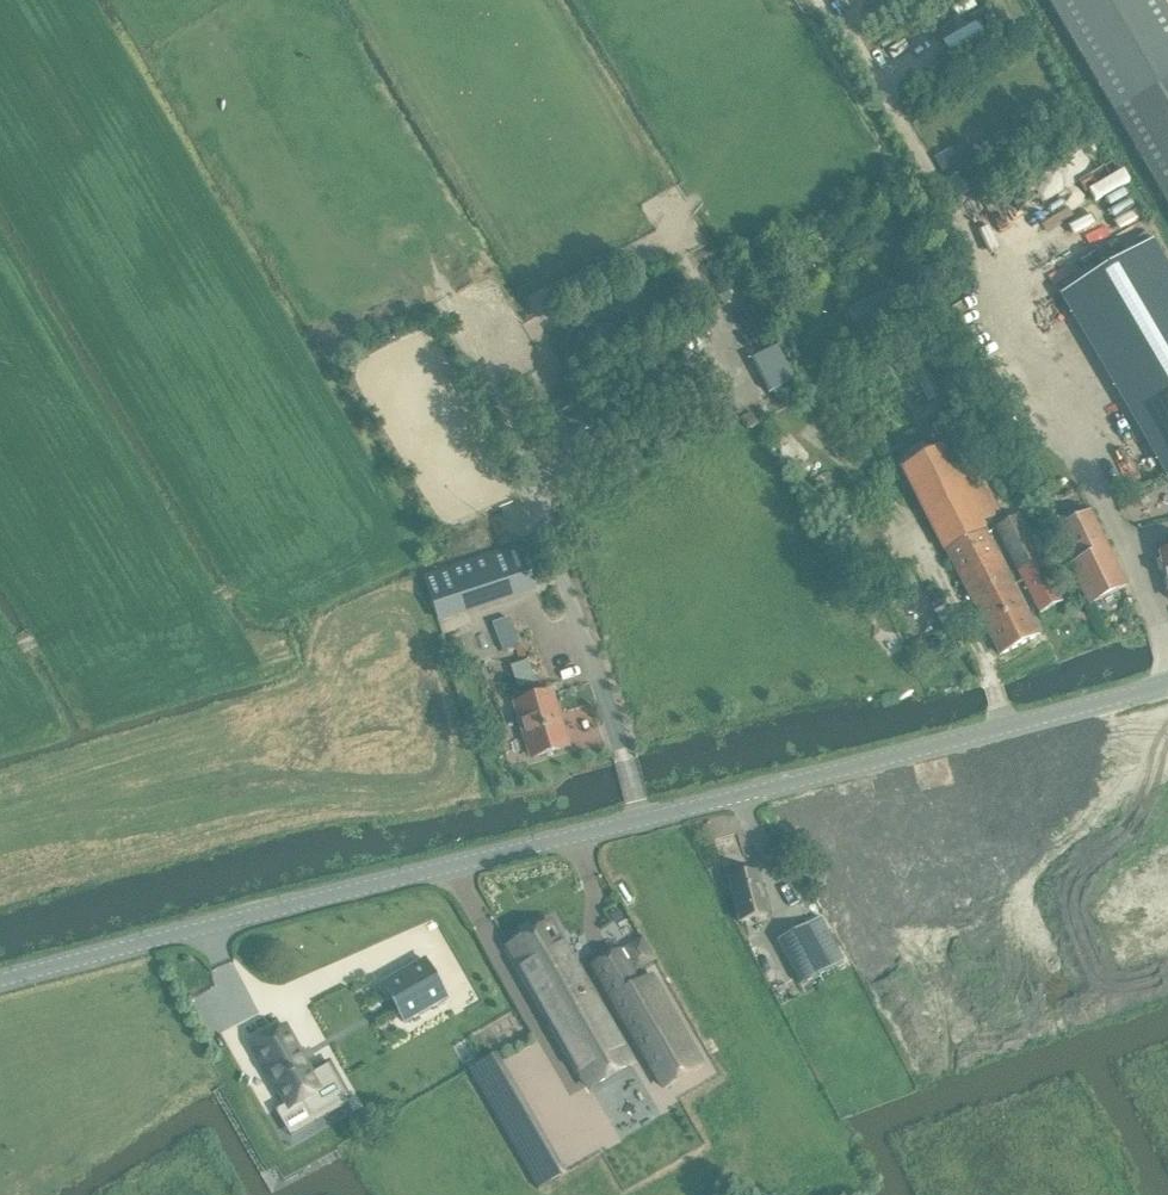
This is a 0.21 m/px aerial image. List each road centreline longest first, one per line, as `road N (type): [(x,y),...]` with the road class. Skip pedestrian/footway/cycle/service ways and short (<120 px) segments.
road 1 (tertiary): [(1167,683),(0,981)]

